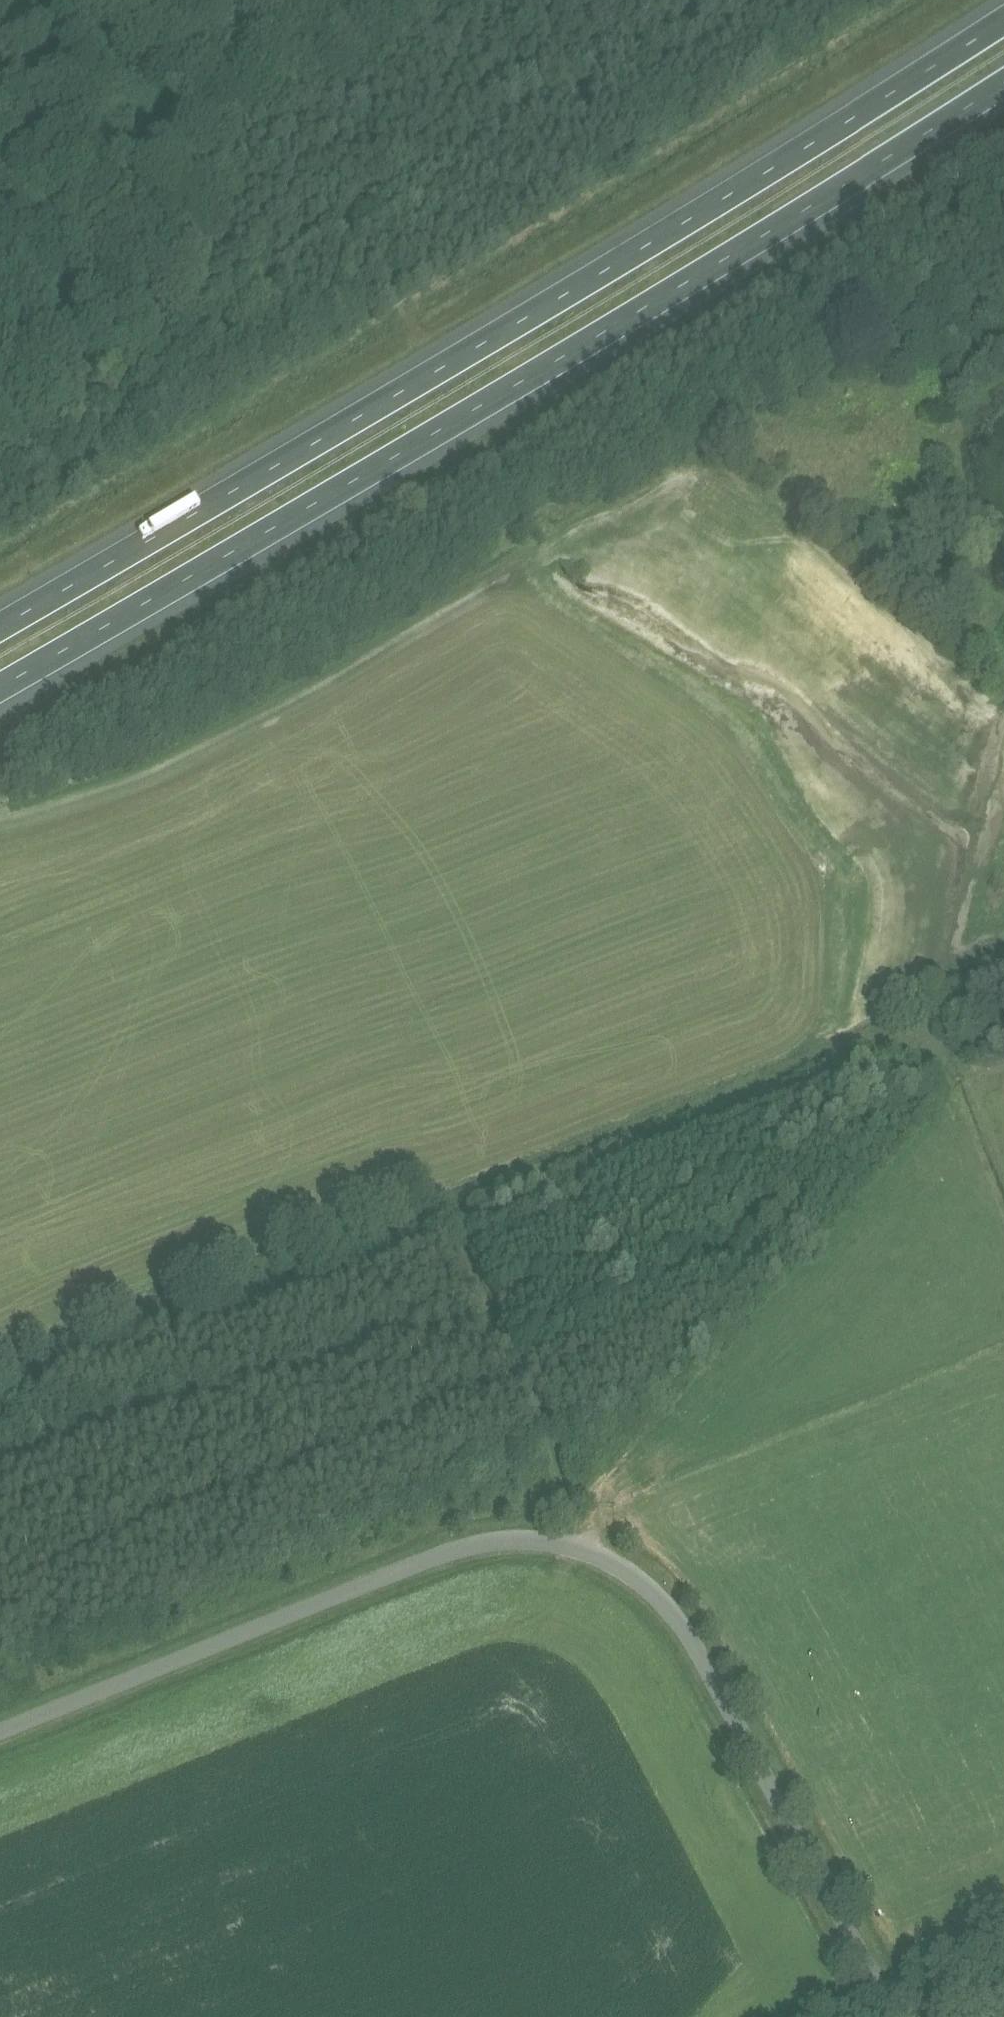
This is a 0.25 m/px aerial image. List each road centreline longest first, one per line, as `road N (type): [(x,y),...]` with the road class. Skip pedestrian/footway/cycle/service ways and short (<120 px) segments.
road 1 (unclassified): [(897,2016),(663,1609),(613,1568),(583,1555),(521,1543),(453,1553),(0,1734)]
road 2 (motorway): [(1003,23),(554,306),(0,625)]
road 3 (motorway): [(0,687),(625,323),(1003,87)]
road 4 (unclassified): [(0,82),(179,0)]

